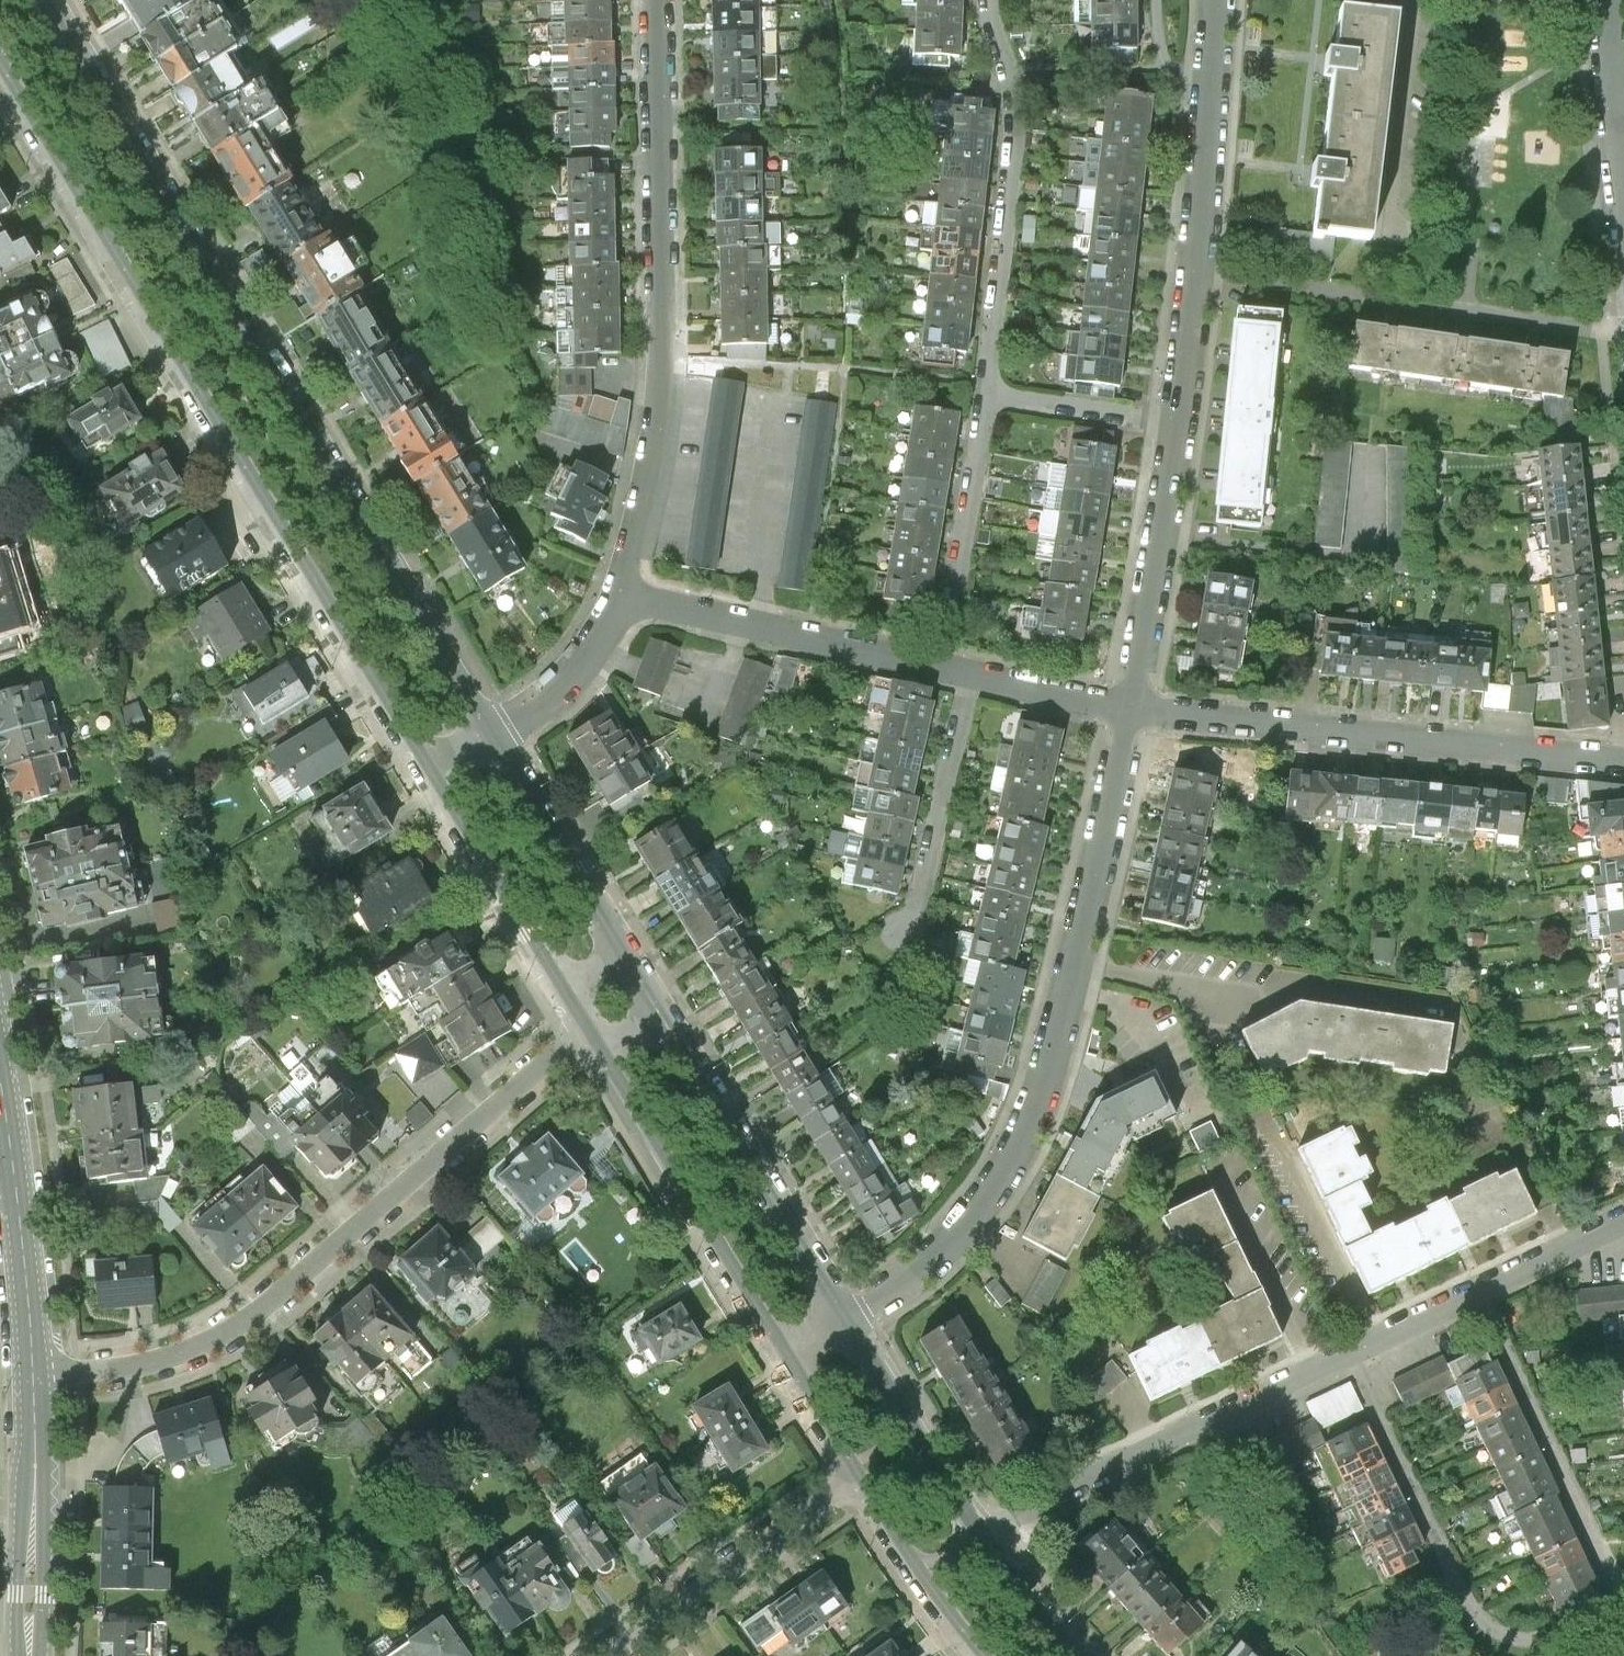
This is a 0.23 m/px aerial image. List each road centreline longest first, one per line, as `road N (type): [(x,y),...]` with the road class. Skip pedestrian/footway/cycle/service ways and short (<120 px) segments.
road 1 (tertiary): [(495,735),(54,0)]
road 2 (tertiary): [(0,61),(428,767)]
road 3 (residential): [(1623,1225),(977,1531)]
road 4 (residential): [(846,1323),(921,1267),(983,1206),(1026,1136),(1056,1043),(1133,710)]
road 5 (residential): [(35,1379),(175,1355),(240,1326),(588,1030)]
road 6 (residential): [(660,0),(664,362),(620,598)]
road 7 (residential): [(1623,760),(1133,710)]
road 8 (residential): [(1623,331),(1194,280)]
road 9 (residential): [(988,394),(1017,125),(988,0)]
road 10 (tertiary): [(846,1323),(666,1012)]
road 11 (tertiary): [(601,1051),(783,1353)]
road 12 (residential): [(620,598),(943,666)]
road 13 (residential): [(608,1655),(855,1476)]
road 14 (primary): [(35,1379),(0,1087)]
road 15 (residential): [(1133,710),(1178,427)]
road 16 (residential): [(1194,280),(1215,0)]
road 17 (primary): [(28,1655),(35,1379)]
road 18 (residential): [(943,666),(988,394)]
road 19 (residential): [(901,933),(925,882),(971,673)]
road 20 (tertiary): [(428,767),(562,989)]
road 21 (tertiary): [(630,954),(495,735)]
road 22 (tertiary): [(977,1531),(846,1323)]
road 23 (residential): [(988,394),(1178,427)]
road 24 (residential): [(620,598),(569,677),(495,735)]
road 25 (residential): [(1623,176),(1612,0)]
road 26 (residential): [(971,673),(1133,710)]
road 27 (tertiary): [(1076,1655),(977,1531)]
road 28 (residential): [(1178,427),(1194,280)]
road 29 (tertiary): [(783,1353),(855,1476)]

